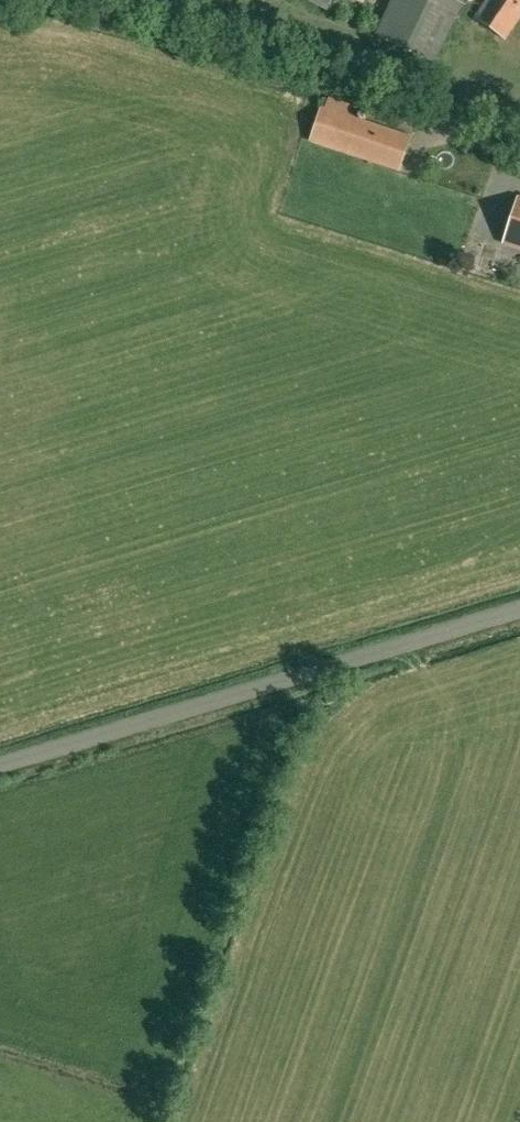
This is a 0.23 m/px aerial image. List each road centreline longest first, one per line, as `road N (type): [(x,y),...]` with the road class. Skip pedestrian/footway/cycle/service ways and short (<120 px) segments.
road 1 (unclassified): [(0,765),(519,610)]

